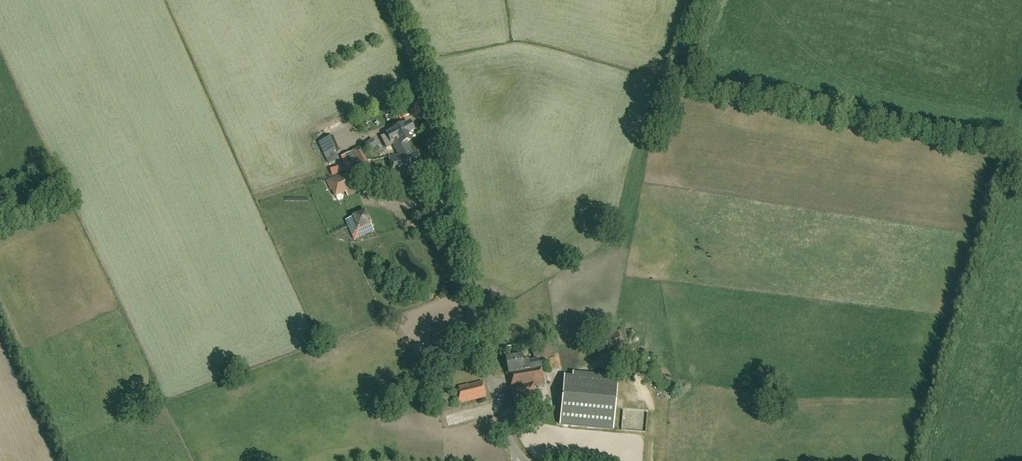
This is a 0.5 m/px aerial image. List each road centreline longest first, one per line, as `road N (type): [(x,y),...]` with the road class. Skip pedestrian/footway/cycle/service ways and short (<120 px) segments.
road 1 (unclassified): [(518,458),(458,267),(417,72),(387,0)]

